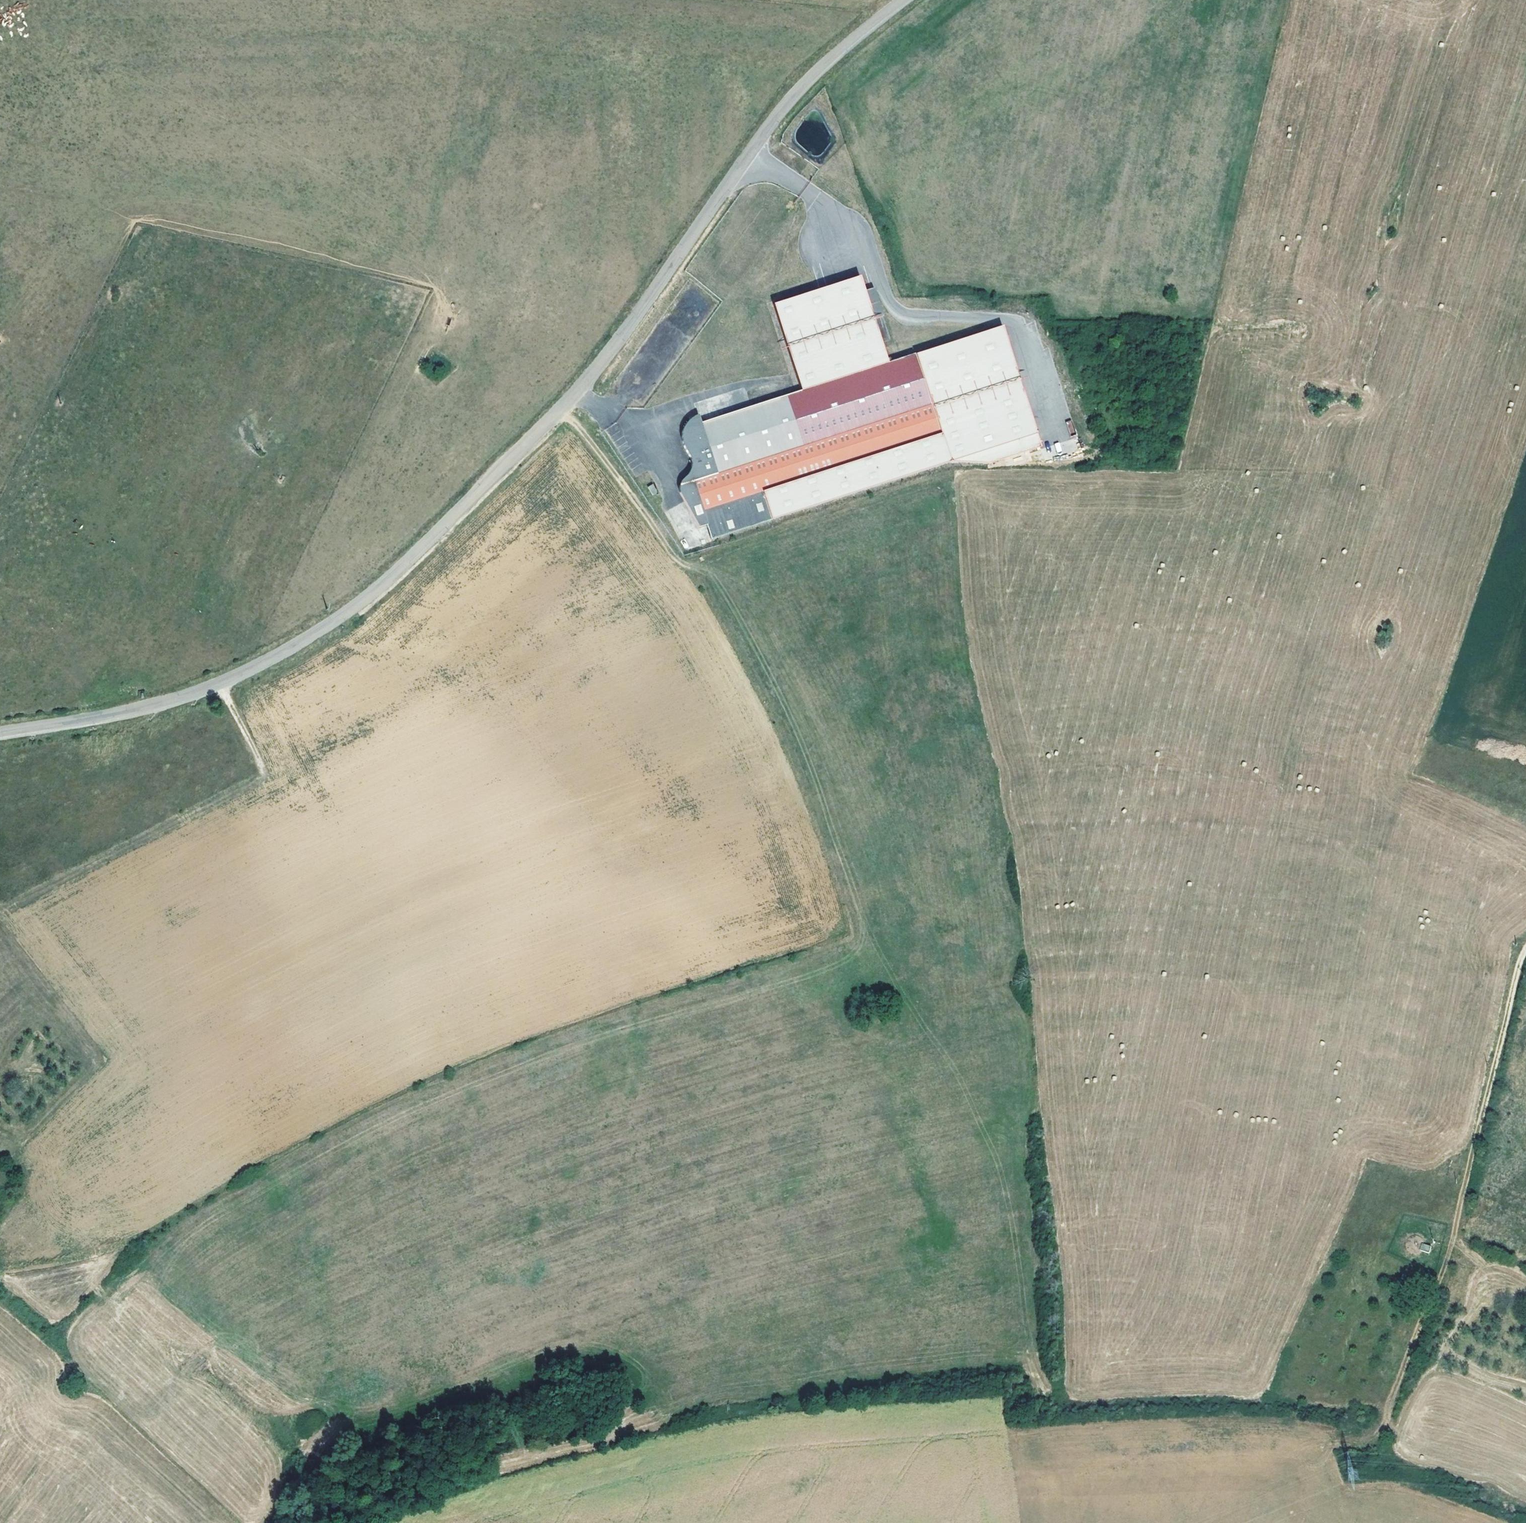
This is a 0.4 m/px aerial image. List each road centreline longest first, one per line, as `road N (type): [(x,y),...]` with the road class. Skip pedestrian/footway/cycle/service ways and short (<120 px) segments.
road 1 (tertiary): [(902,0),(774,118),(576,394),(367,597),(265,662),(193,694),(0,733)]
road 2 (track): [(1525,953),(1454,1241),(1377,1439)]

